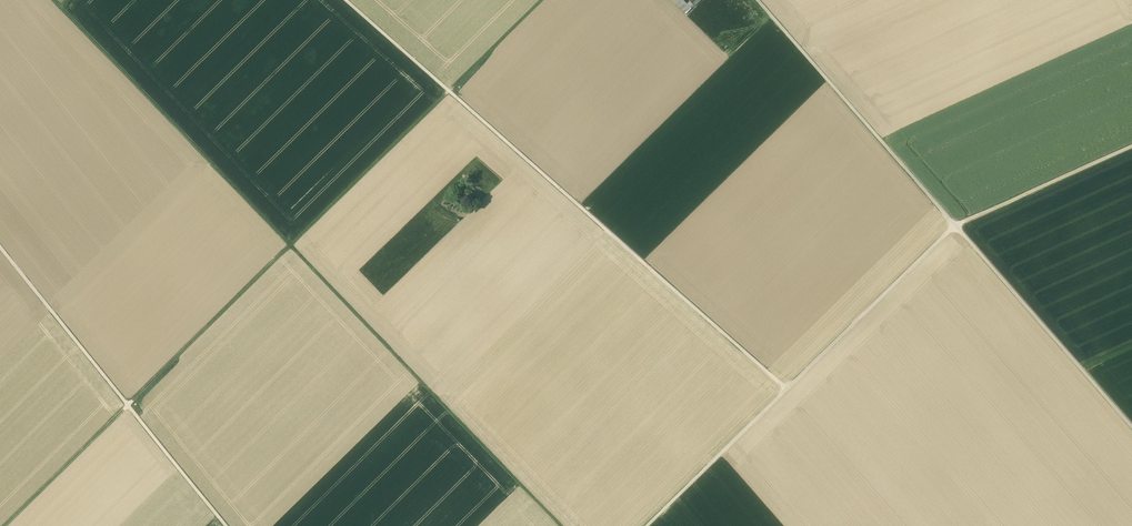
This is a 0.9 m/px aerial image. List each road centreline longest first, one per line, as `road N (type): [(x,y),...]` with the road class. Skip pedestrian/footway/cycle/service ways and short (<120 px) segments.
road 1 (track): [(54,0),(291,246),(5,525)]
road 2 (track): [(540,0),(291,246),(560,525)]
road 3 (track): [(647,525),(952,229),(1131,147)]
road 4 (track): [(787,389),(346,0)]
road 5 (track): [(757,0),(1131,427)]
road 6 (track): [(227,525),(0,246)]

